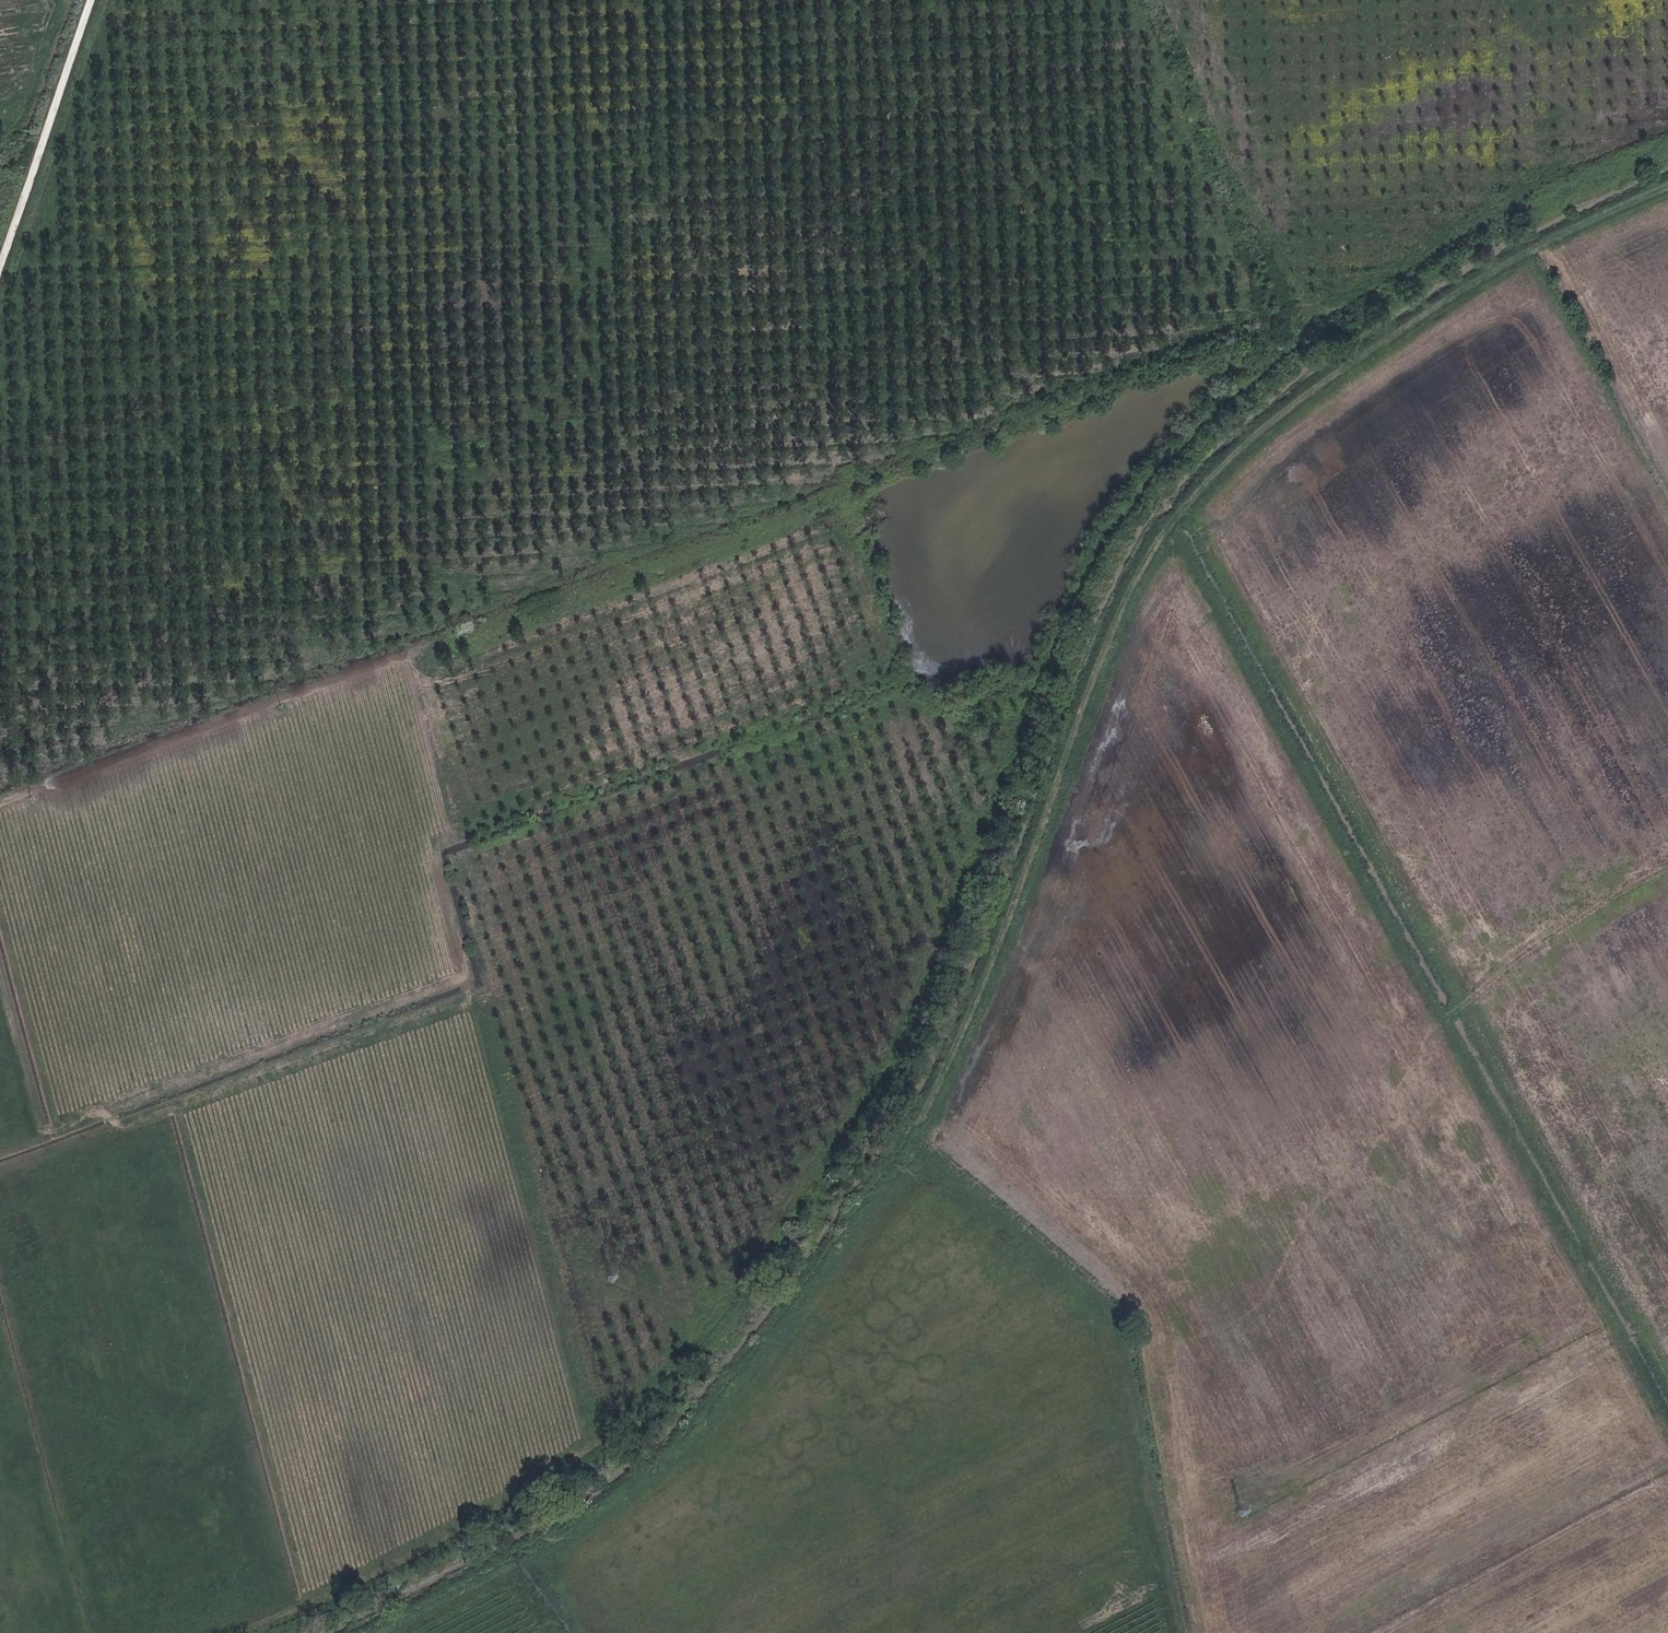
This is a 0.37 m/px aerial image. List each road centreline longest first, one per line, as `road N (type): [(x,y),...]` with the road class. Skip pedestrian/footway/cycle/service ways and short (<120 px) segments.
road 1 (track): [(1667,864),(1533,947),(1445,1018),(1172,534),(1218,482),(1340,377),(1500,270),(1667,191)]
road 2 (track): [(1445,1018),(1667,1421)]
road 3 (track): [(0,275),(93,0)]

